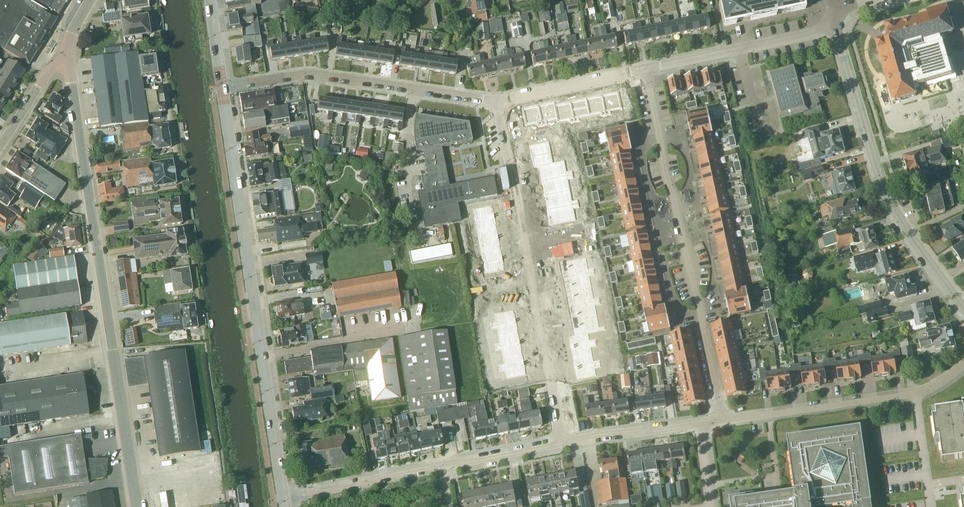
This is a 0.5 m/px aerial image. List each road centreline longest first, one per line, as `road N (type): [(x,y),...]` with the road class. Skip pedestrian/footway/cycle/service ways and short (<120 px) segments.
road 1 (tertiary): [(137,506),(69,63)]
road 2 (secondary): [(283,498),(222,88)]
road 3 (residential): [(724,420),(646,71)]
road 4 (residential): [(496,102),(566,440)]
road 5 (residential): [(283,498),(566,440)]
road 6 (residential): [(724,420),(914,393),(963,365)]
road 7 (residential): [(963,310),(893,212),(862,122)]
road 8 (residential): [(646,71),(838,30)]
road 9 (residential): [(222,88),(307,75),(416,88)]
road 10 (residential): [(496,102),(646,71)]
road 11 (residential): [(566,440),(700,423)]

